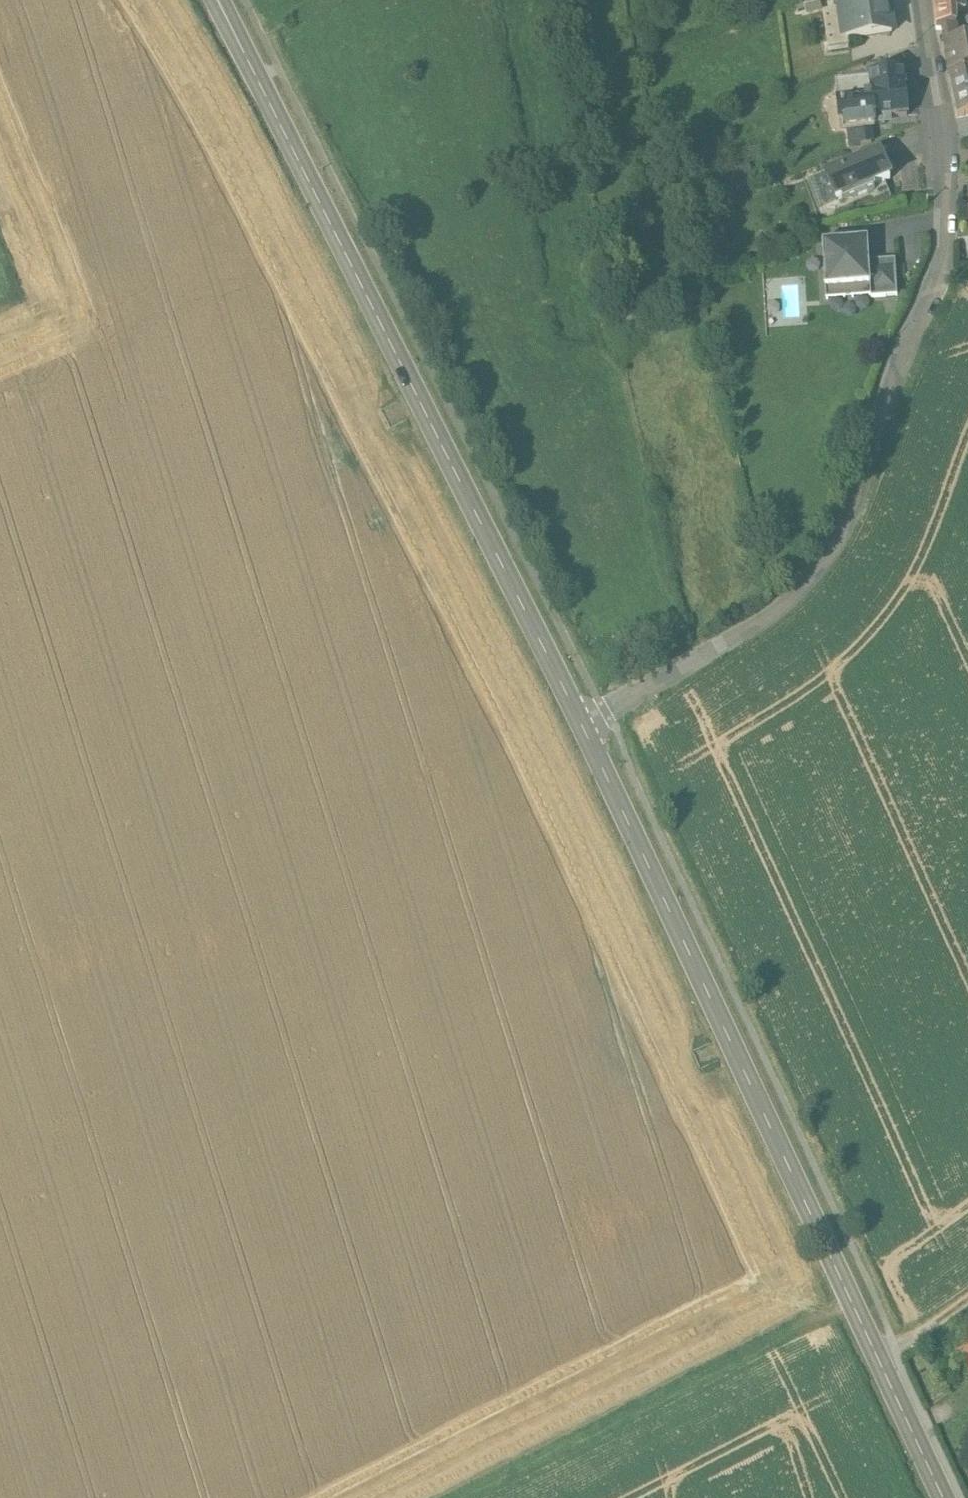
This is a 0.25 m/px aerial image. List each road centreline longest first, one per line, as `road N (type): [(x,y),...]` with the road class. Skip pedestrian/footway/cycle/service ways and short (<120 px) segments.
road 1 (residential): [(577,718),(774,610),(831,544),(938,273),(946,179),(927,0)]
road 2 (tertiary): [(945,1497),(577,718)]
road 3 (tertiary): [(577,718),(217,0)]
road 4 (track): [(851,1301),(466,1497)]

